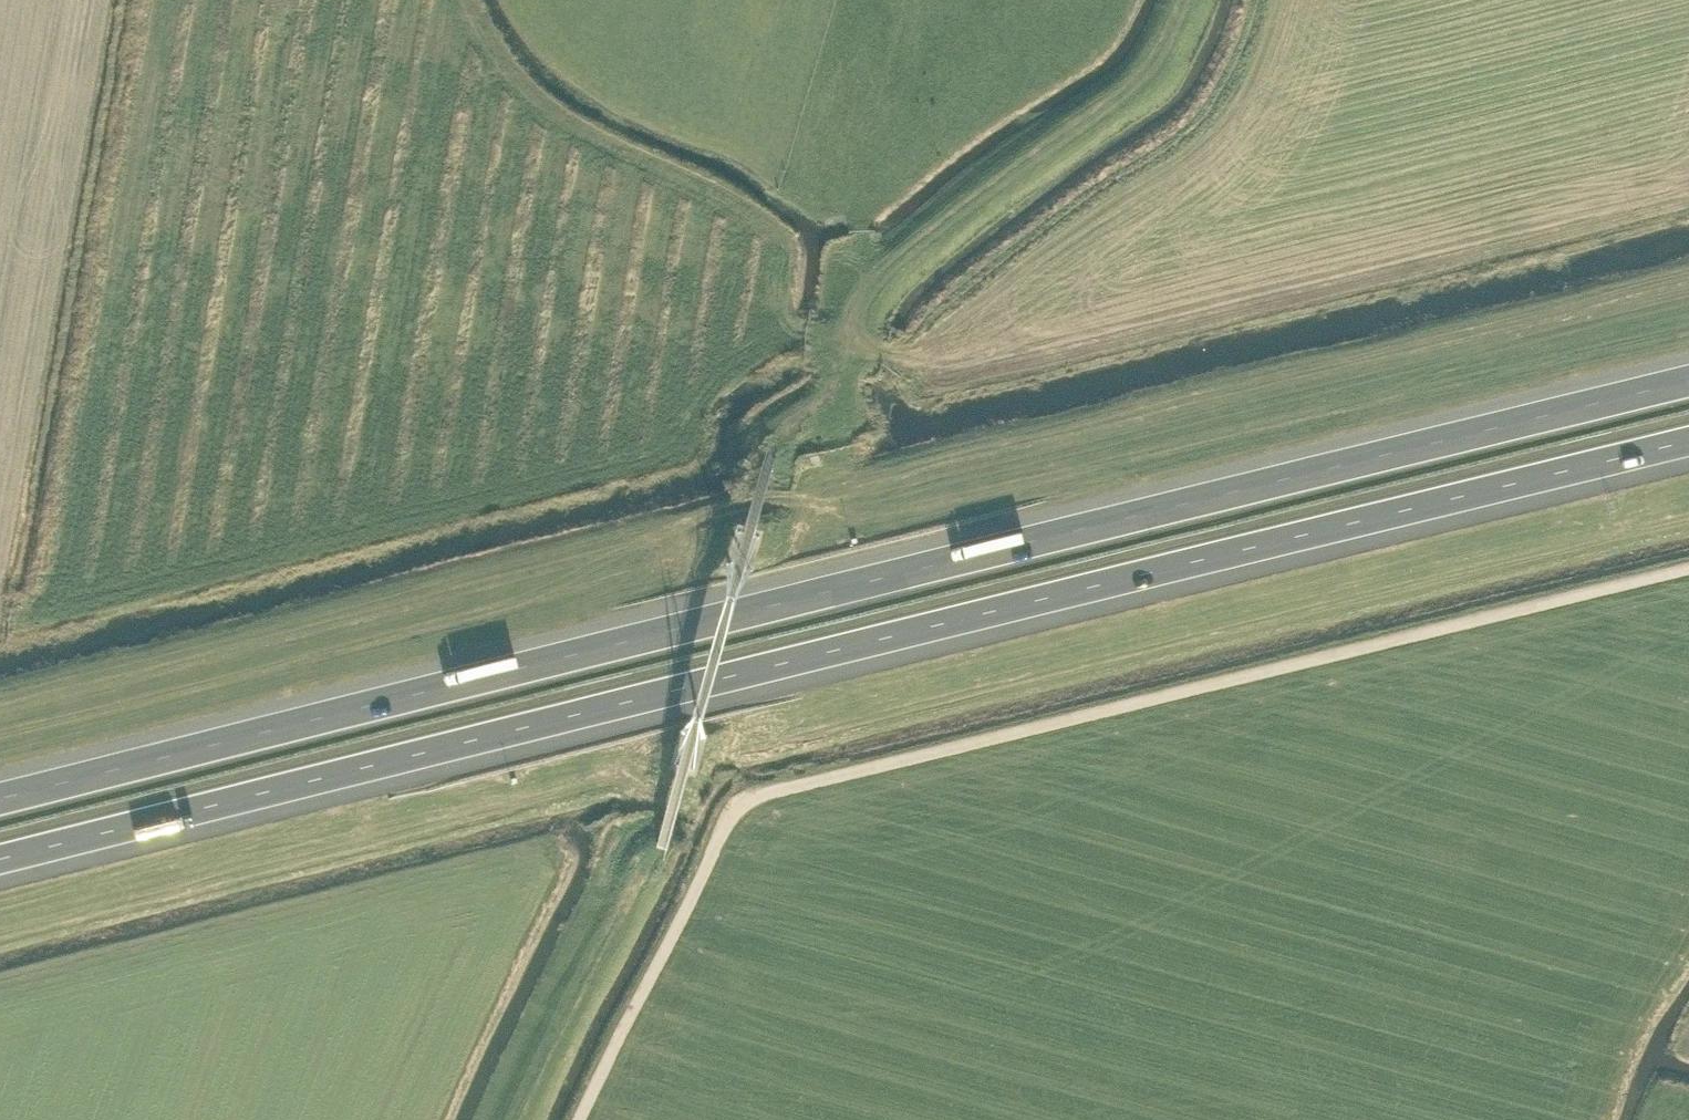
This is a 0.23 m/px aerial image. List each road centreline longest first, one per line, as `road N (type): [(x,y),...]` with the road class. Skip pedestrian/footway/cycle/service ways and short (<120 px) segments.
road 1 (motorway): [(0,860),(1688,441)]
road 2 (motorway): [(1688,381),(0,799)]
road 3 (track): [(580,1119),(722,831),(757,795),(1688,568)]
road 4 (track): [(1182,0),(1161,50),(1125,93),(887,274),(858,320),(831,414)]

